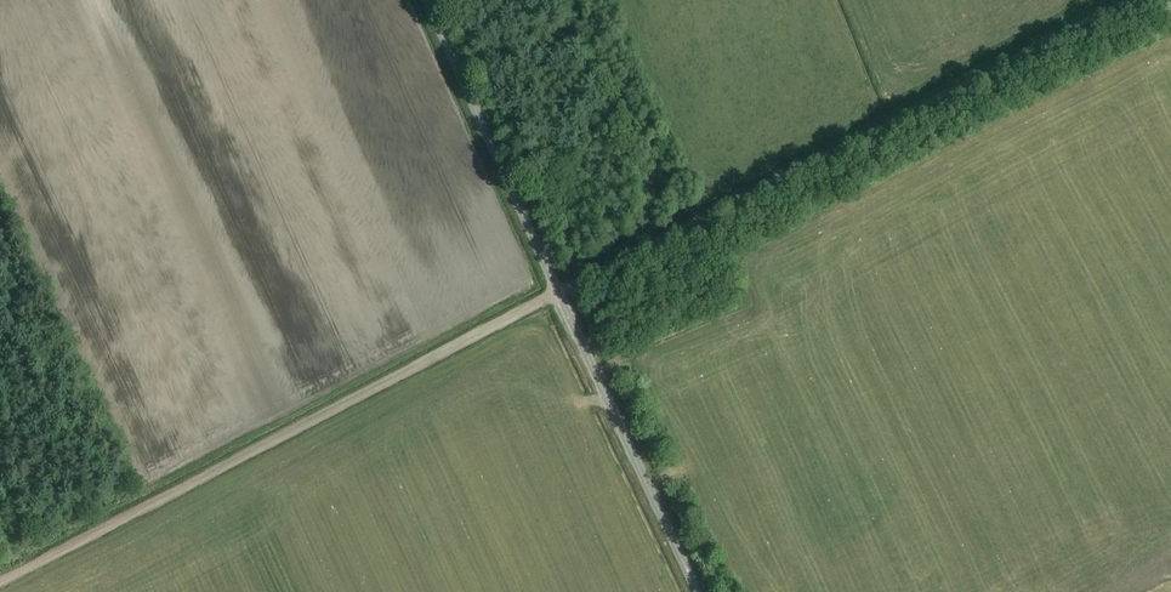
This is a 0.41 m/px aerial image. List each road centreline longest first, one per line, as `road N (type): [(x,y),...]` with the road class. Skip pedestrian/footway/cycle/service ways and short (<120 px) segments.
road 1 (track): [(1124,0),(0,581)]
road 2 (unclassified): [(698,591),(426,0)]

